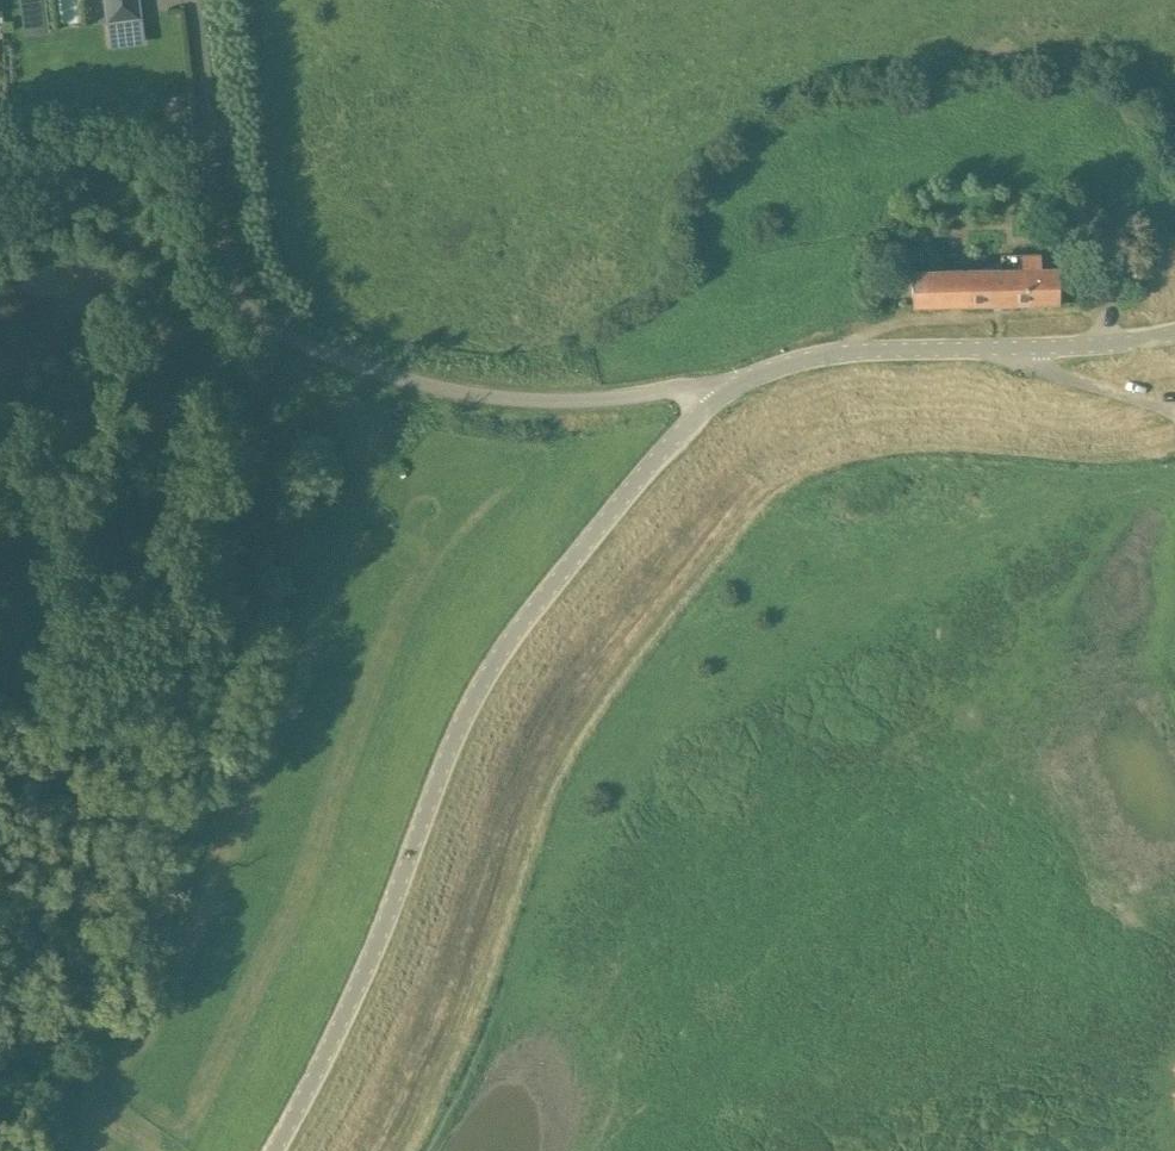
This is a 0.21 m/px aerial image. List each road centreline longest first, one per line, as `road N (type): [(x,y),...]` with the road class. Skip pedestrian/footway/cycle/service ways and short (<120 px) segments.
road 1 (unclassified): [(278,1150),(358,992),(444,763),(506,653),(575,556),(718,396)]
road 2 (unclassified): [(718,396),(495,400),(326,359),(263,326),(234,289),(196,0)]
road 3 (unclassified): [(718,396),(788,362),(843,352),(1085,346),(1174,333)]

